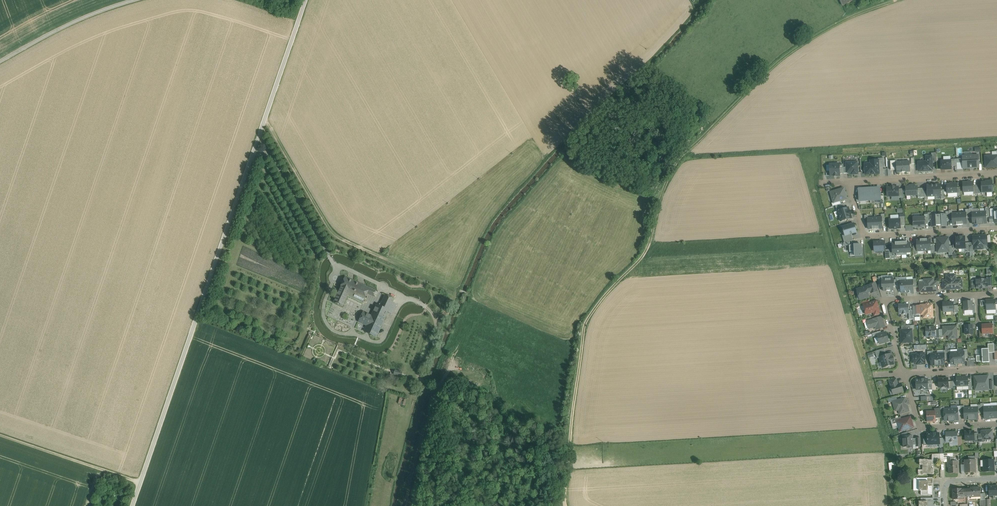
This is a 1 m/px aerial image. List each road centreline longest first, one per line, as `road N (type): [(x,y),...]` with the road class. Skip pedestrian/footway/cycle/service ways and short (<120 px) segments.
road 1 (track): [(306,0),(133,505)]
road 2 (track): [(266,117),(333,234),(474,297)]
road 3 (track): [(566,505),(588,323),(625,276)]
road 4 (residential): [(996,228),(864,234),(849,182)]
road 5 (residential): [(904,373),(886,308),(891,299),(996,294)]
road 6 (track): [(0,433),(142,482)]
road 7 (unclassified): [(135,0),(0,62)]
road 8 (residential): [(849,182),(996,173)]
road 9 (residential): [(996,424),(923,427),(904,373)]

